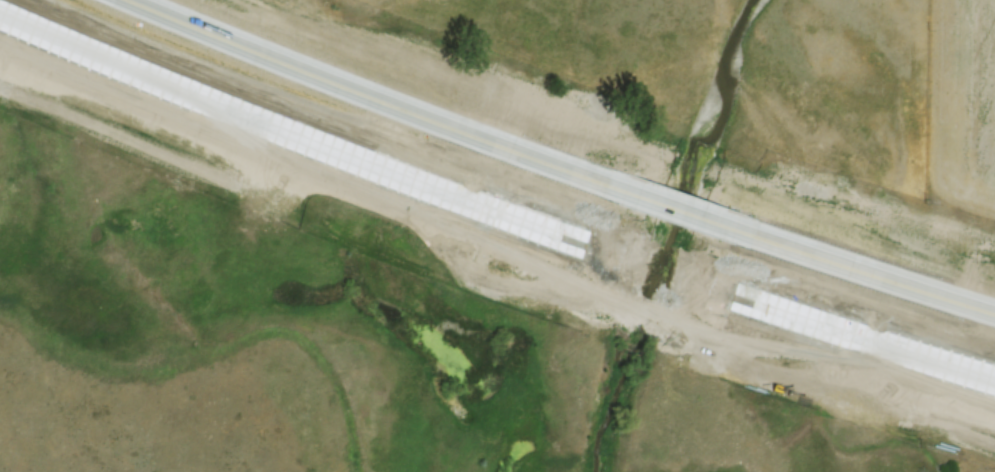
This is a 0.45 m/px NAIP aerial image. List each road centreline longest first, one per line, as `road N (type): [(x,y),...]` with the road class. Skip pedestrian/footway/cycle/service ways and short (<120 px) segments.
road 1 (motorway): [(0,11),(615,253)]
road 2 (motorway): [(636,198),(126,0)]
road 3 (motorway): [(704,284),(994,377)]
road 4 (motorway): [(994,315),(723,227)]

